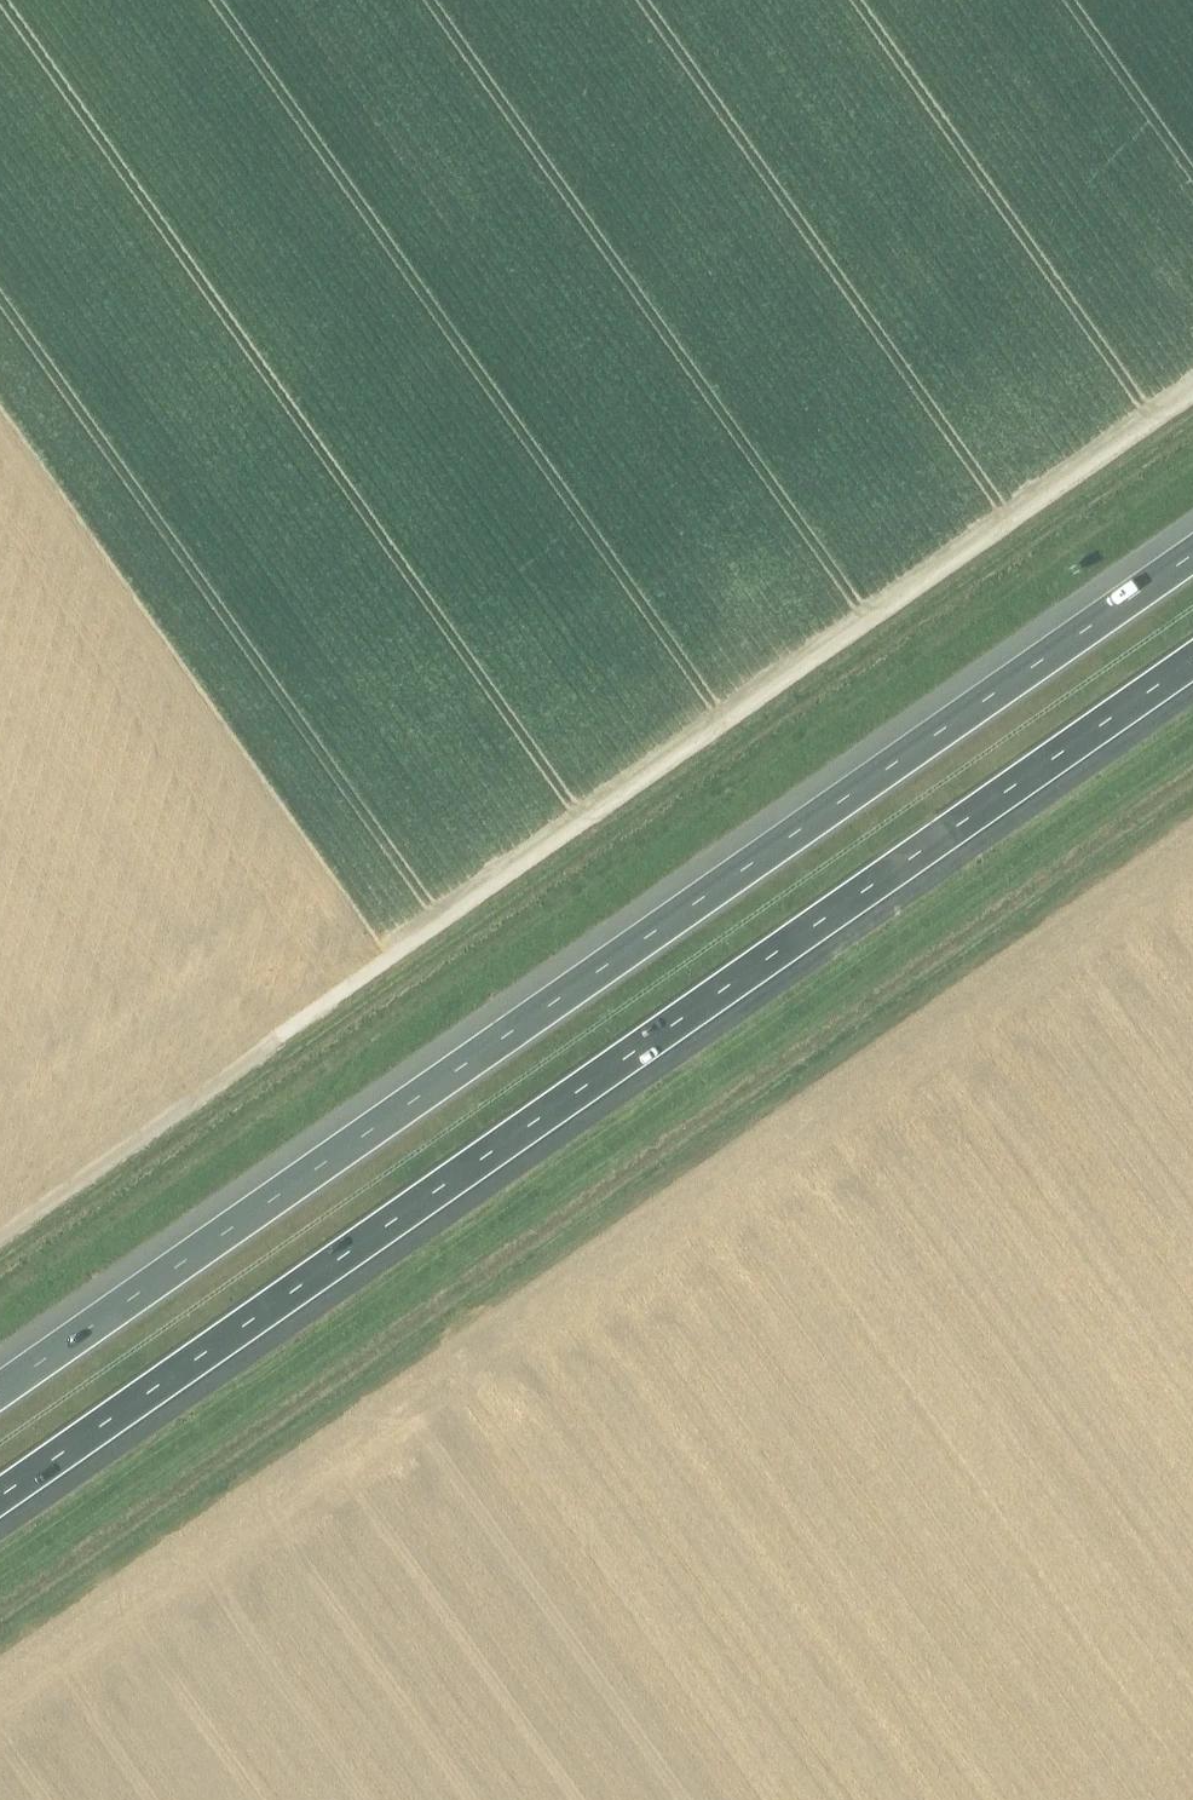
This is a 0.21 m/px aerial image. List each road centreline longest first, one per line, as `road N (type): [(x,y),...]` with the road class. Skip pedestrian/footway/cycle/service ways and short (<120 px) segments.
road 1 (motorway): [(0,1495),(1192,657)]
road 2 (motorway): [(1192,554),(0,1390)]
road 3 (track): [(1192,394),(274,1039)]

